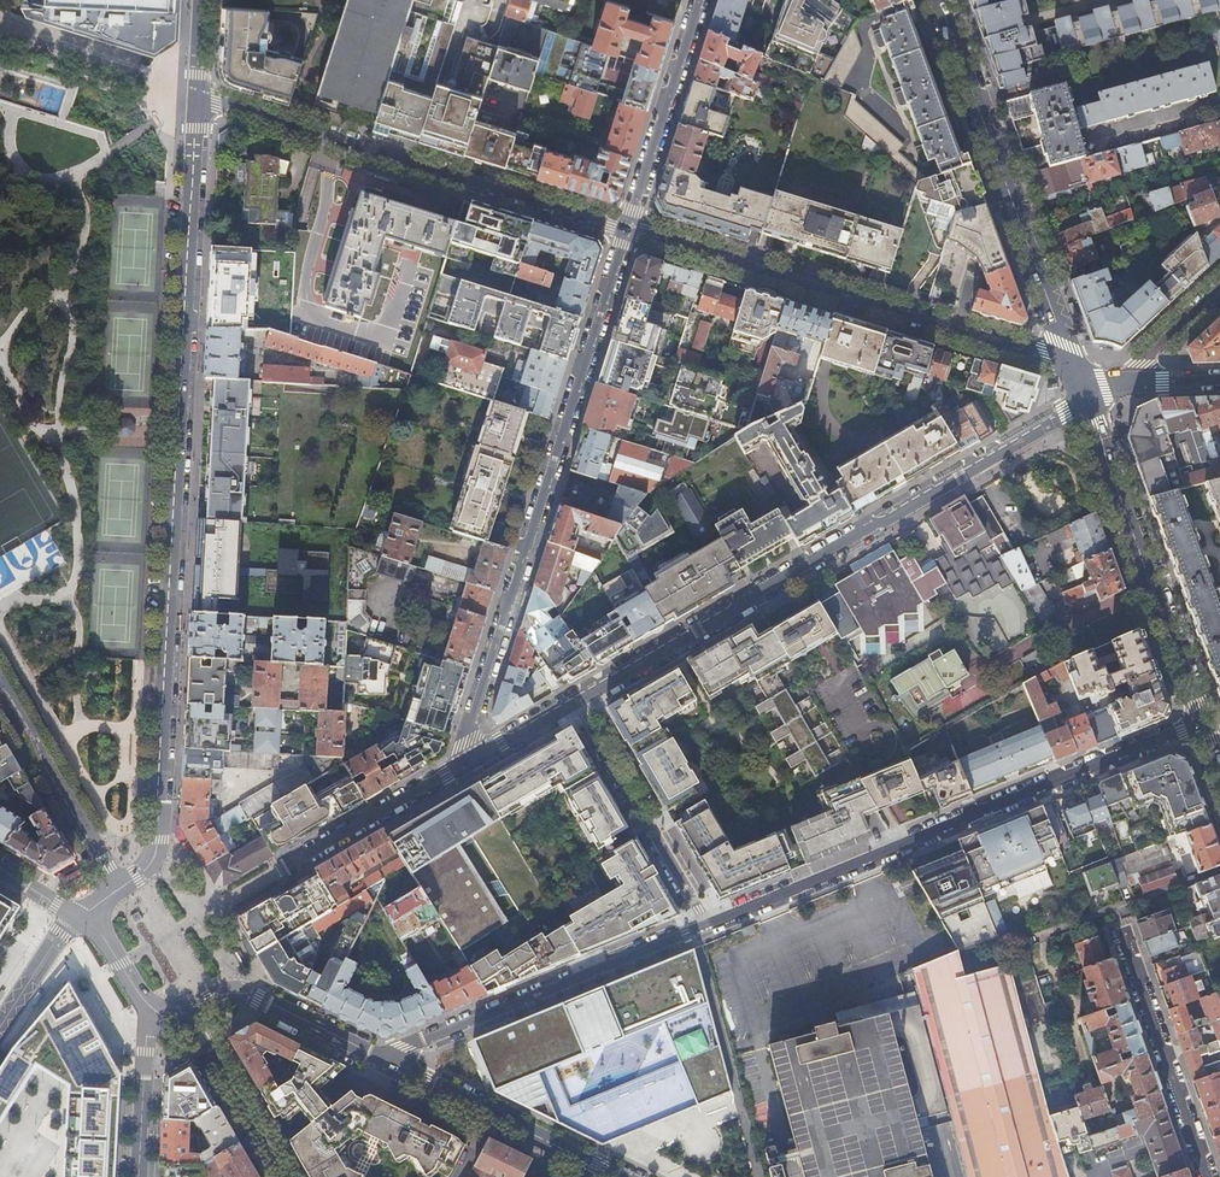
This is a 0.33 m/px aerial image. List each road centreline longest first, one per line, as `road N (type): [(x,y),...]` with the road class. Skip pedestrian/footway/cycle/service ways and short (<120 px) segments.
road 1 (residential): [(159,833),(198,99)]
road 2 (residential): [(581,700),(1082,403)]
road 3 (residential): [(629,228),(456,767)]
road 4 (residential): [(1205,723),(708,925)]
road 5 (residential): [(629,228),(1071,369)]
road 6 (residential): [(198,99),(629,228)]
road 7 (tertiary): [(1071,369),(943,0)]
road 8 (residential): [(708,925),(376,1060)]
road 9 (tertiary): [(1205,723),(1082,403)]
road 10 (residential): [(1116,924),(1206,1176)]
road 11 (residential): [(581,700),(708,925)]
road 12 (residential): [(700,0),(629,228)]
road 13 (residential): [(121,888),(0,687)]
road 14 (residential): [(188,1010),(237,987),(376,1060)]
road 15 (residential): [(275,873),(456,767)]
road 16 (residential): [(285,1176),(188,1010)]
road 17 (residential): [(148,1012),(138,1176)]
road 18 (residential): [(487,1114),(616,1176)]
road 19 (residential): [(456,767),(581,700)]
road 20 (residential): [(1121,380),(1219,289)]
road 21 (residential): [(376,1060),(487,1114)]

